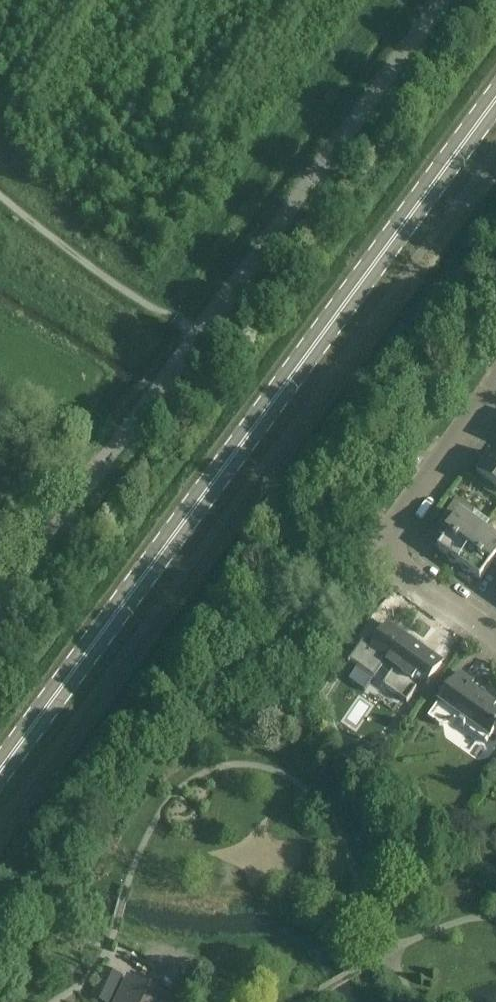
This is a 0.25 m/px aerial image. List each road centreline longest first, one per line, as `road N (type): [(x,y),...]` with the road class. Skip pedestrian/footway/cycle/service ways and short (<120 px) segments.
road 1 (secondary): [(0,770),(495,101)]
road 2 (unclassified): [(441,0),(0,606)]
road 3 (residential): [(495,630),(411,569),(404,541),(495,400)]

